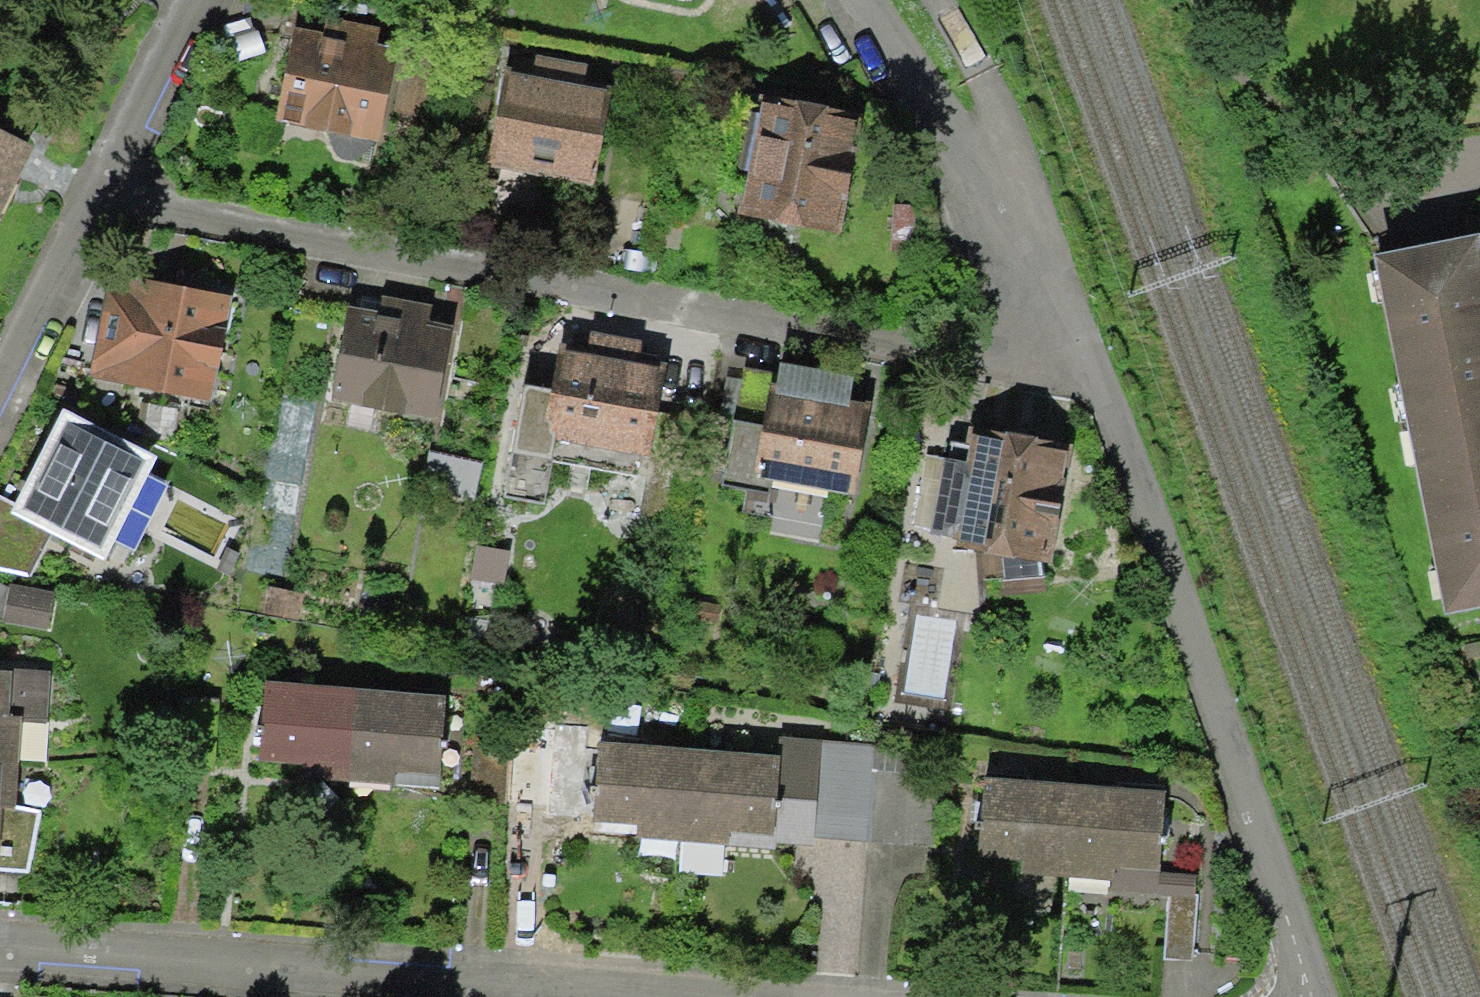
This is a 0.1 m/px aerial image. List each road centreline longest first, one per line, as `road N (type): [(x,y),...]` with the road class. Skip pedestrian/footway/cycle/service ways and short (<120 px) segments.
road 1 (residential): [(100,196),(1095,362)]
road 2 (residential): [(0,948),(681,996)]
road 3 (residential): [(1095,362),(1318,996)]
road 4 (residential): [(861,0),(984,167),(1095,362)]
road 5 (residential): [(100,196),(0,396)]
road 6 (residential): [(199,0),(100,196)]

